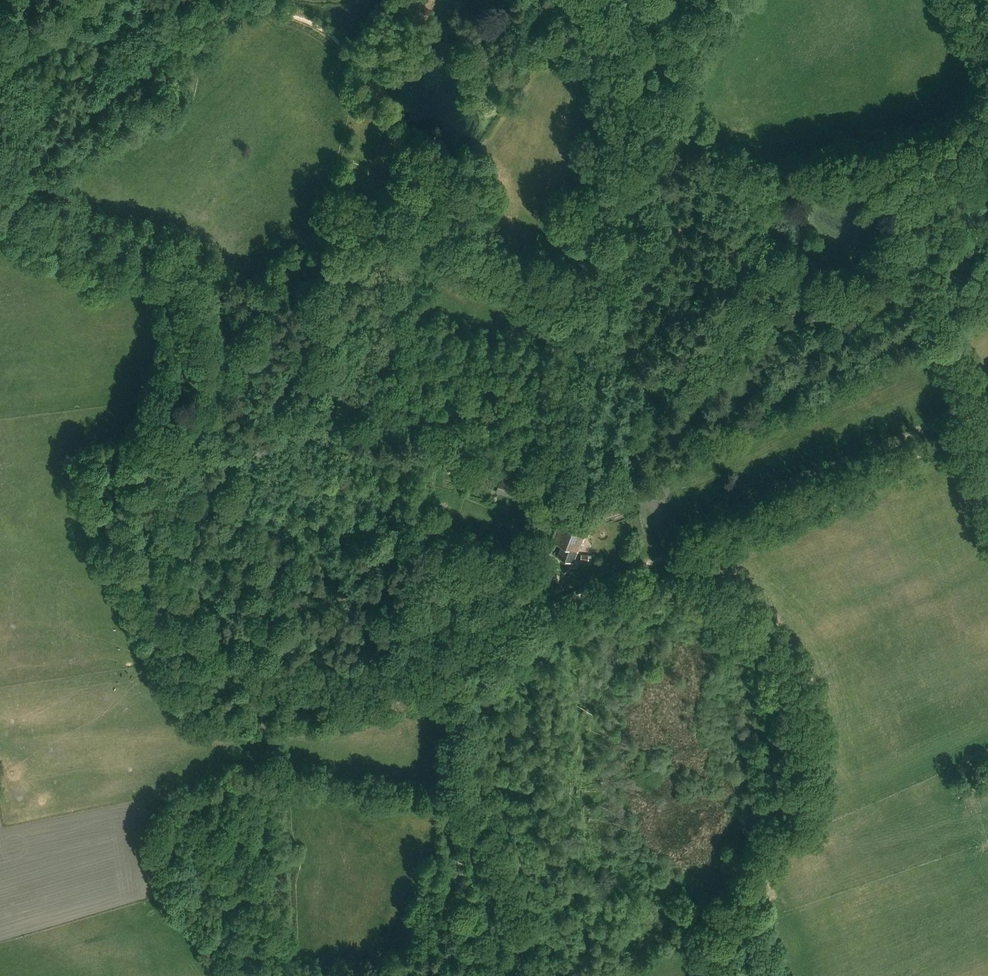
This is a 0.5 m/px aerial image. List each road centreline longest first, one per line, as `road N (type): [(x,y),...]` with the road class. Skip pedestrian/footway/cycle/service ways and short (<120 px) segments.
road 1 (track): [(722,975),(709,937),(773,857),(807,766),(795,677),(744,609),(682,559),(657,559),(504,624)]
road 2 (track): [(504,624),(552,515),(588,336),(649,210),(630,77),(605,0)]
road 3 (track): [(479,975),(453,775),(476,685),(504,624)]

